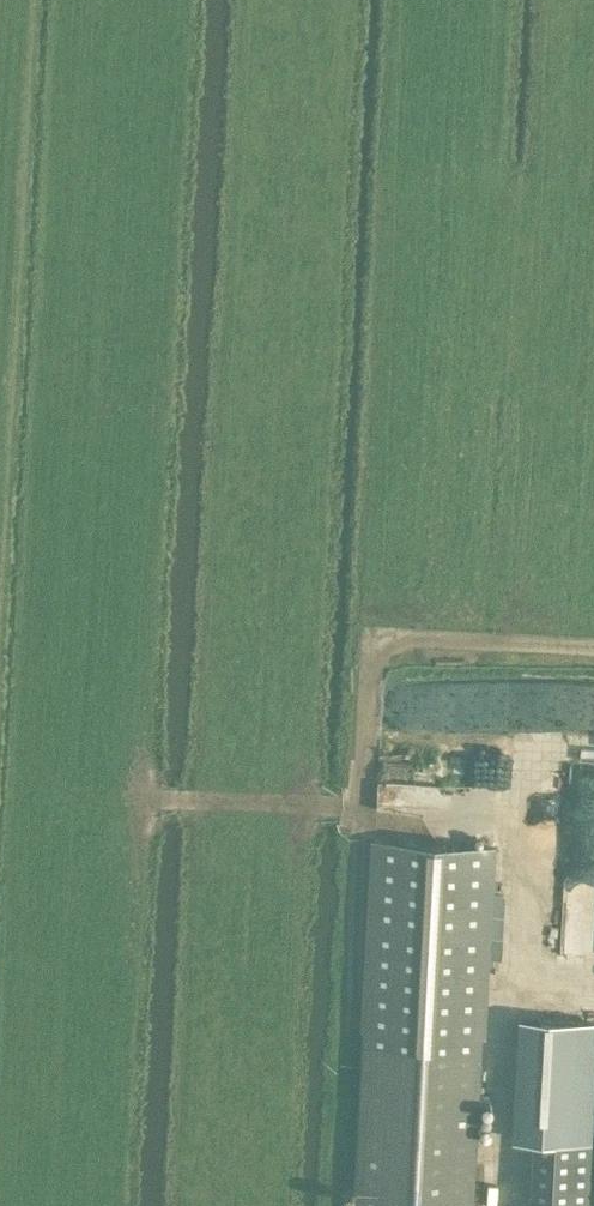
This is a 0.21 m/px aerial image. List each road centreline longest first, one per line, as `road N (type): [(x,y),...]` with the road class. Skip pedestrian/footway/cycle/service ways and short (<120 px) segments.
road 1 (track): [(189,1205),(198,1050)]

